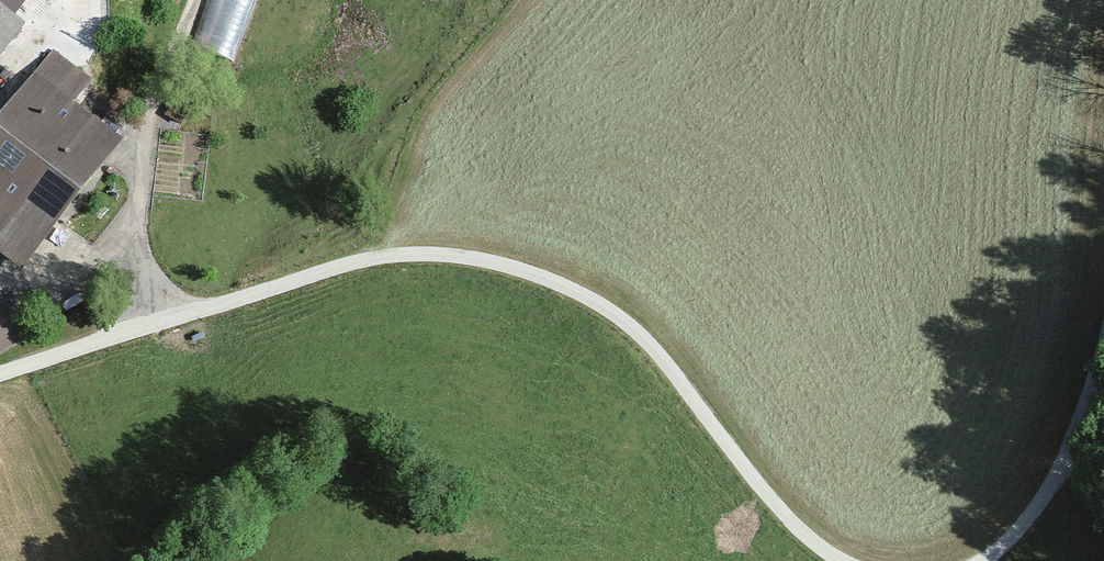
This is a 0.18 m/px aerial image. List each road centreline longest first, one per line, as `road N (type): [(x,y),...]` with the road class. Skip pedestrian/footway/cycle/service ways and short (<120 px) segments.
road 1 (unclassified): [(0,374),(328,272),(406,256),(472,259),(542,279),(618,315),(674,374),(761,492),(809,542),(841,560)]
road 2 (track): [(191,0),(153,95),(129,215),(151,326)]
road 3 (unclassified): [(977,560),(1024,520),(1053,473),(1103,312)]

